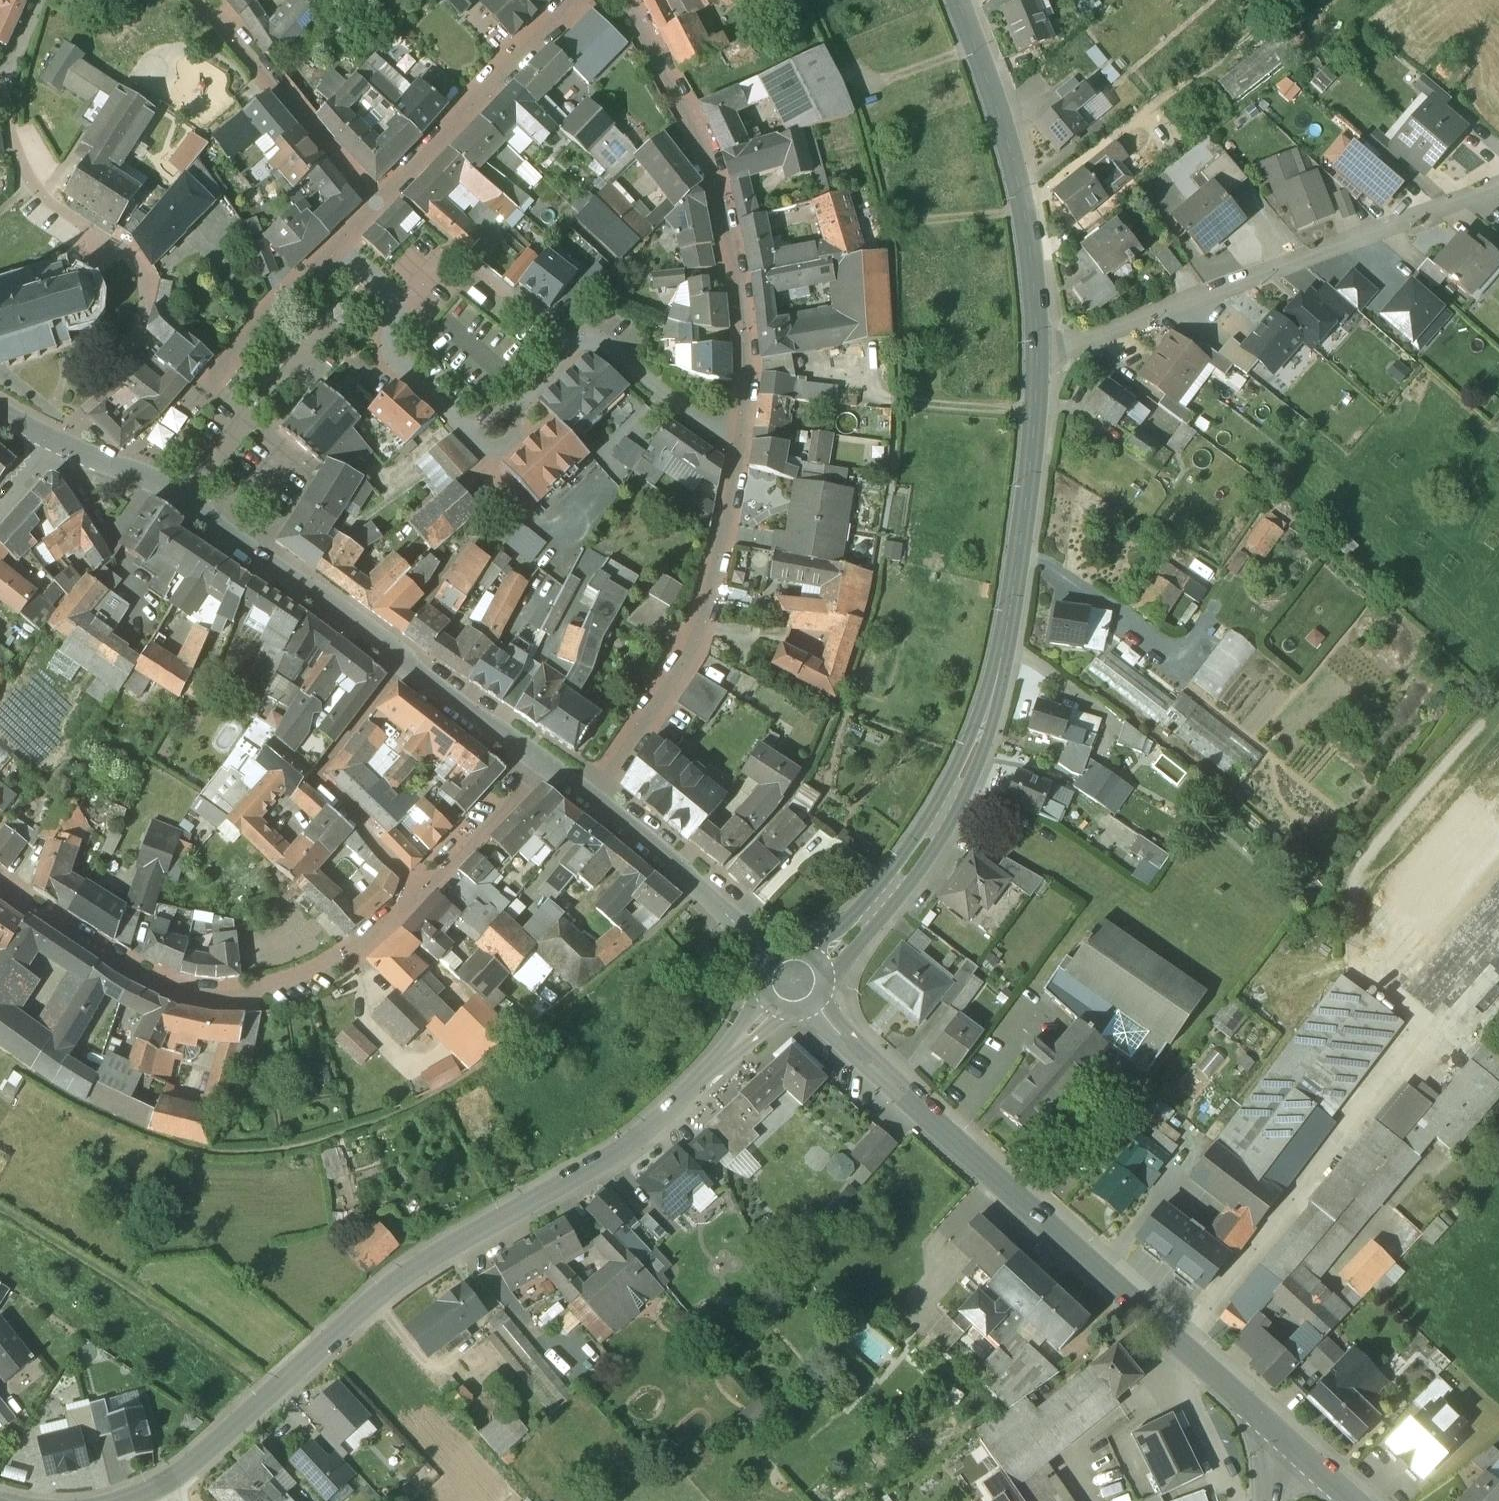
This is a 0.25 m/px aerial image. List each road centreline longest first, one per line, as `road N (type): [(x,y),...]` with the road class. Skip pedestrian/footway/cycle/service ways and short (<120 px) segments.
road 1 (secondary): [(774,1006),(629,1146),(395,1282),(158,1484)]
road 2 (tertiary): [(1298,1459),(983,1175),(814,1006)]
road 3 (residential): [(0,884),(156,989),(225,1001),(276,995),(363,949),(540,767)]
road 4 (residential): [(742,436),(683,409),(609,344),(588,338),(501,441),(473,439),(390,359),(393,309),(341,250)]
road 5 (tertiary): [(540,767),(196,519),(126,479)]
road 6 (residential): [(1035,353),(1498,190)]
road 7 (secondary): [(949,804),(984,733),(1005,649),(1029,479),(1035,353)]
road 8 (residential): [(624,0),(716,185),(746,332),(742,436)]
road 9 (residential): [(6,90),(33,190),(134,263),(146,291),(134,355),(51,447)]
road 10 (residential): [(742,436),(700,634),(587,801)]
road 11 (secondary): [(1035,353),(1019,193),(956,0)]
road 12 (residential): [(126,479),(252,335),(341,250)]
road 13 (residential): [(381,211),(580,0)]
road 14 (residential): [(197,0),(381,211)]
road 15 (tertiary): [(772,960),(587,801)]
road 16 (secondary): [(825,979),(934,850),(949,825),(949,804)]
road 17 (secondary): [(949,804),(929,815),(892,870),(808,955)]

